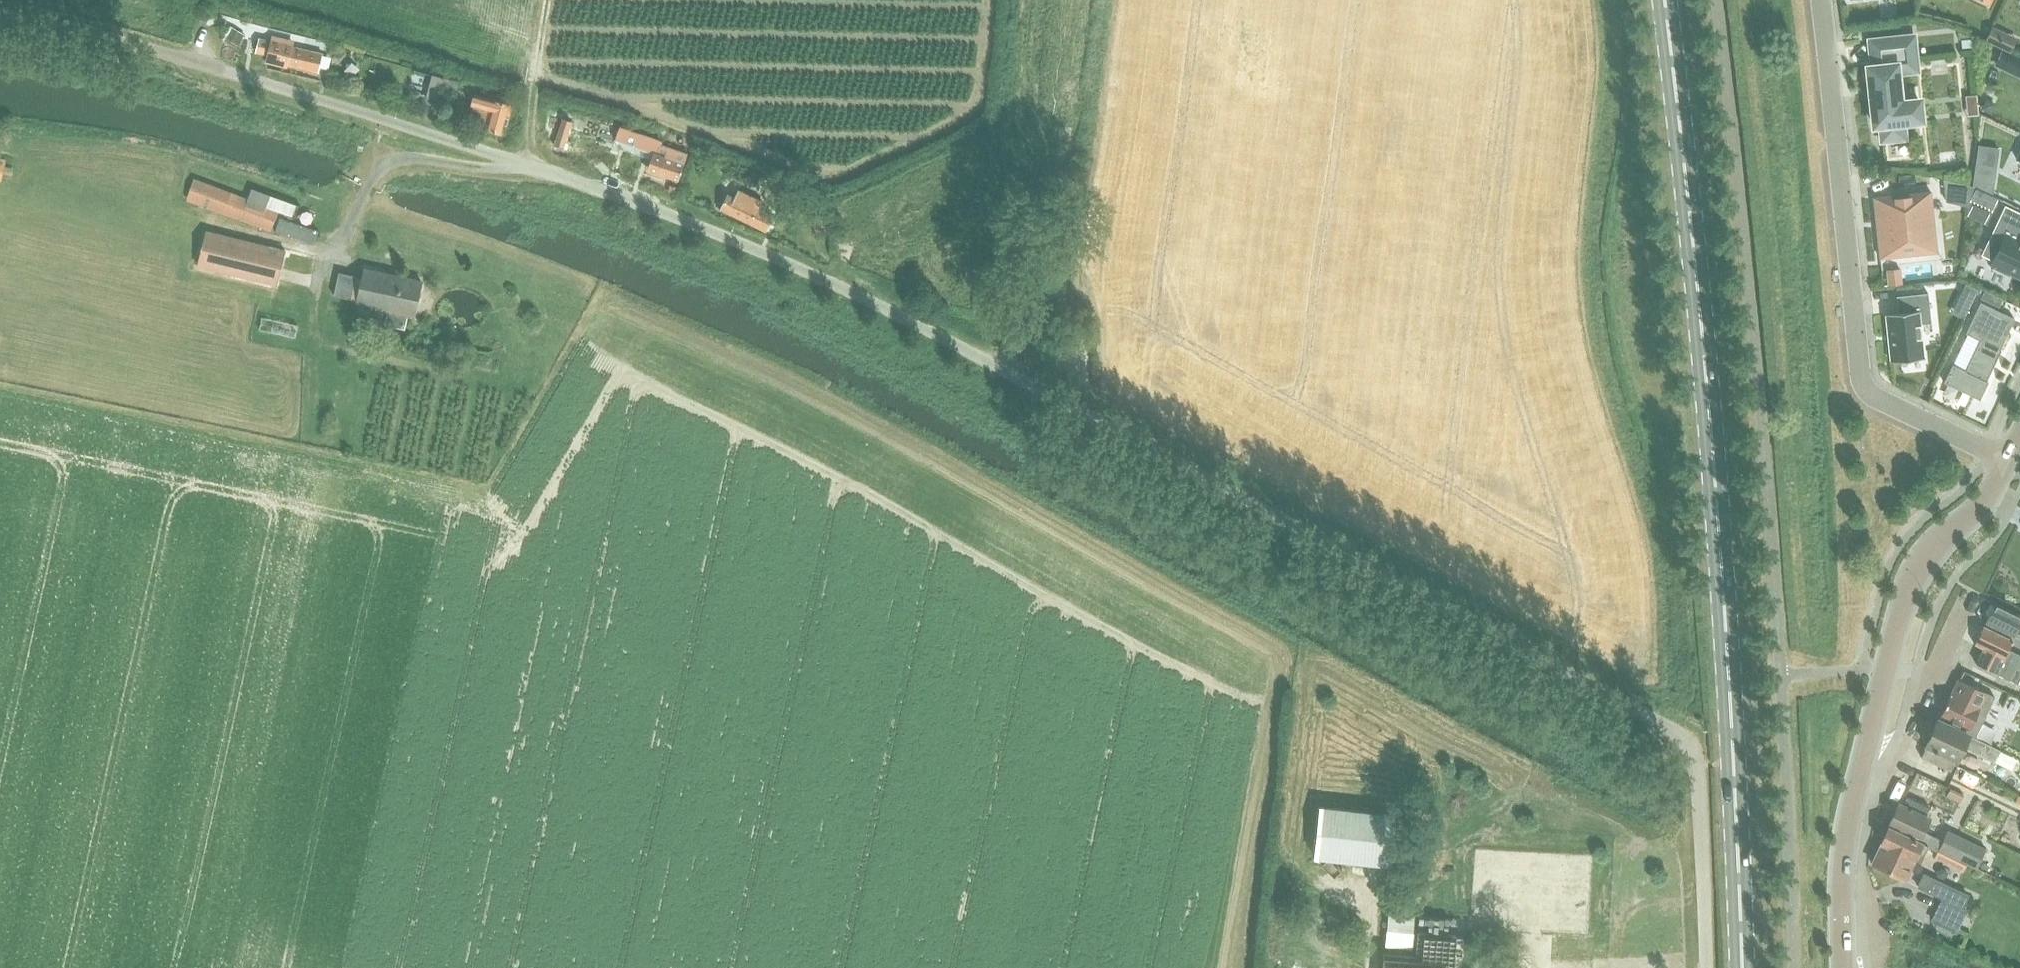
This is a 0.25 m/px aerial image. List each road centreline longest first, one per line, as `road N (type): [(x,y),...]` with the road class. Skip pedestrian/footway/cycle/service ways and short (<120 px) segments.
road 1 (unclassified): [(1704,967),(1695,766),(1679,737),(1630,706),(1235,488),(840,286),(521,162),(225,72)]
road 2 (secondary): [(1665,0),(1719,511),(1744,967)]
road 3 (residential): [(1847,967),(1850,833),(1905,609),(1927,559),(1987,503),(2012,459)]
road 4 (residential): [(1821,0),(1868,389),(2012,459)]
road 5 (track): [(225,72),(0,13)]

